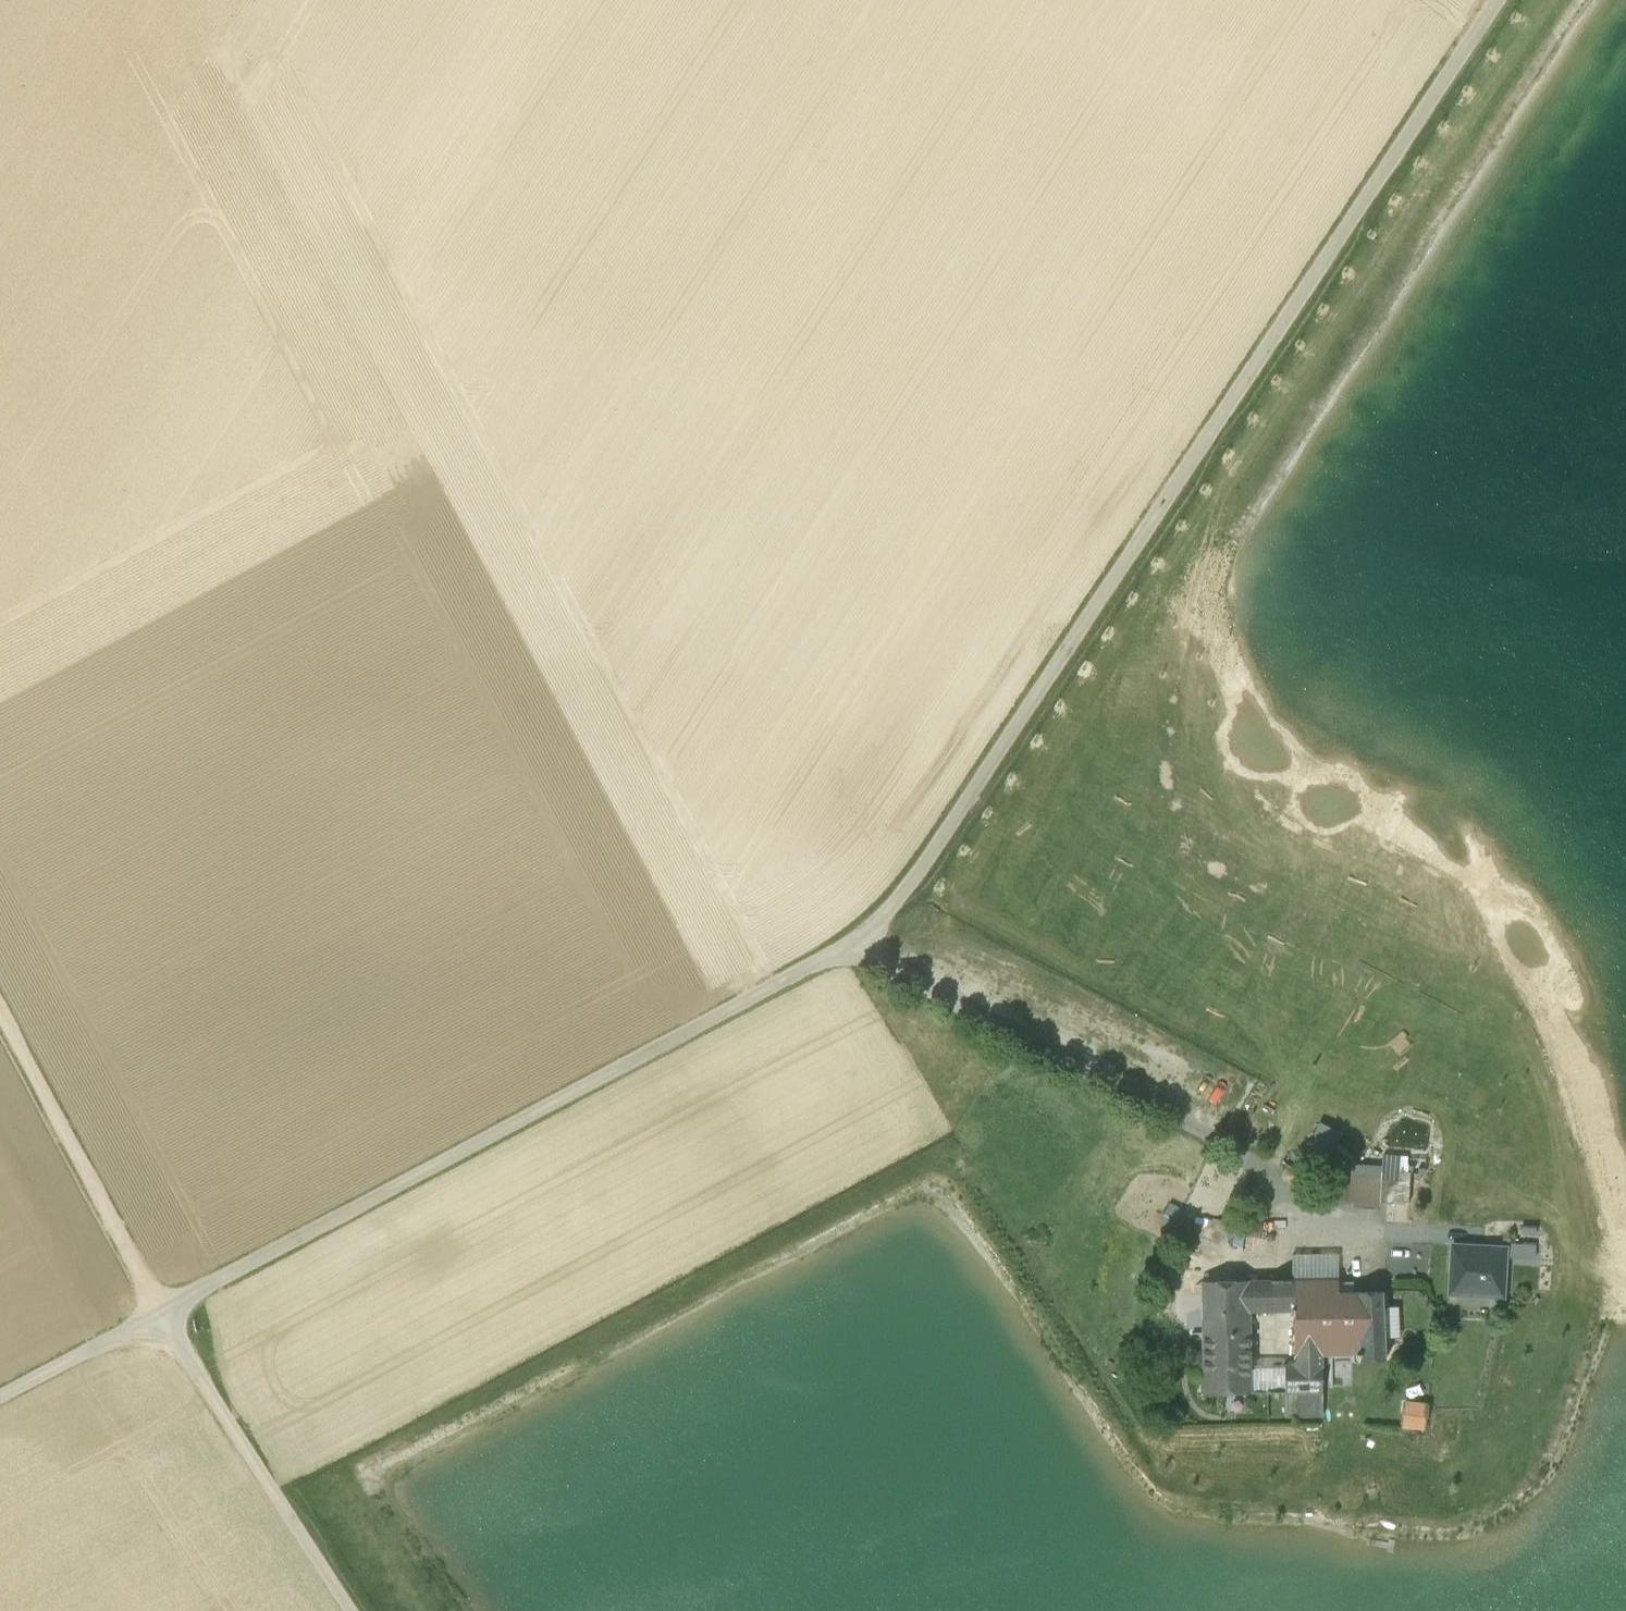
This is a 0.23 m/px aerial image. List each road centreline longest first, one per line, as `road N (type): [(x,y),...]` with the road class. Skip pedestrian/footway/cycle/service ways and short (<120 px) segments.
road 1 (unclassified): [(846,949),(909,892),(1500,0)]
road 2 (unclassified): [(159,1313),(846,949)]
road 3 (unclassified): [(846,949),(1291,1184)]
road 4 (unclassified): [(352,1610),(159,1313)]
road 5 (track): [(159,1313),(0,1012)]
road 6 (unclassified): [(0,1397),(159,1313)]

